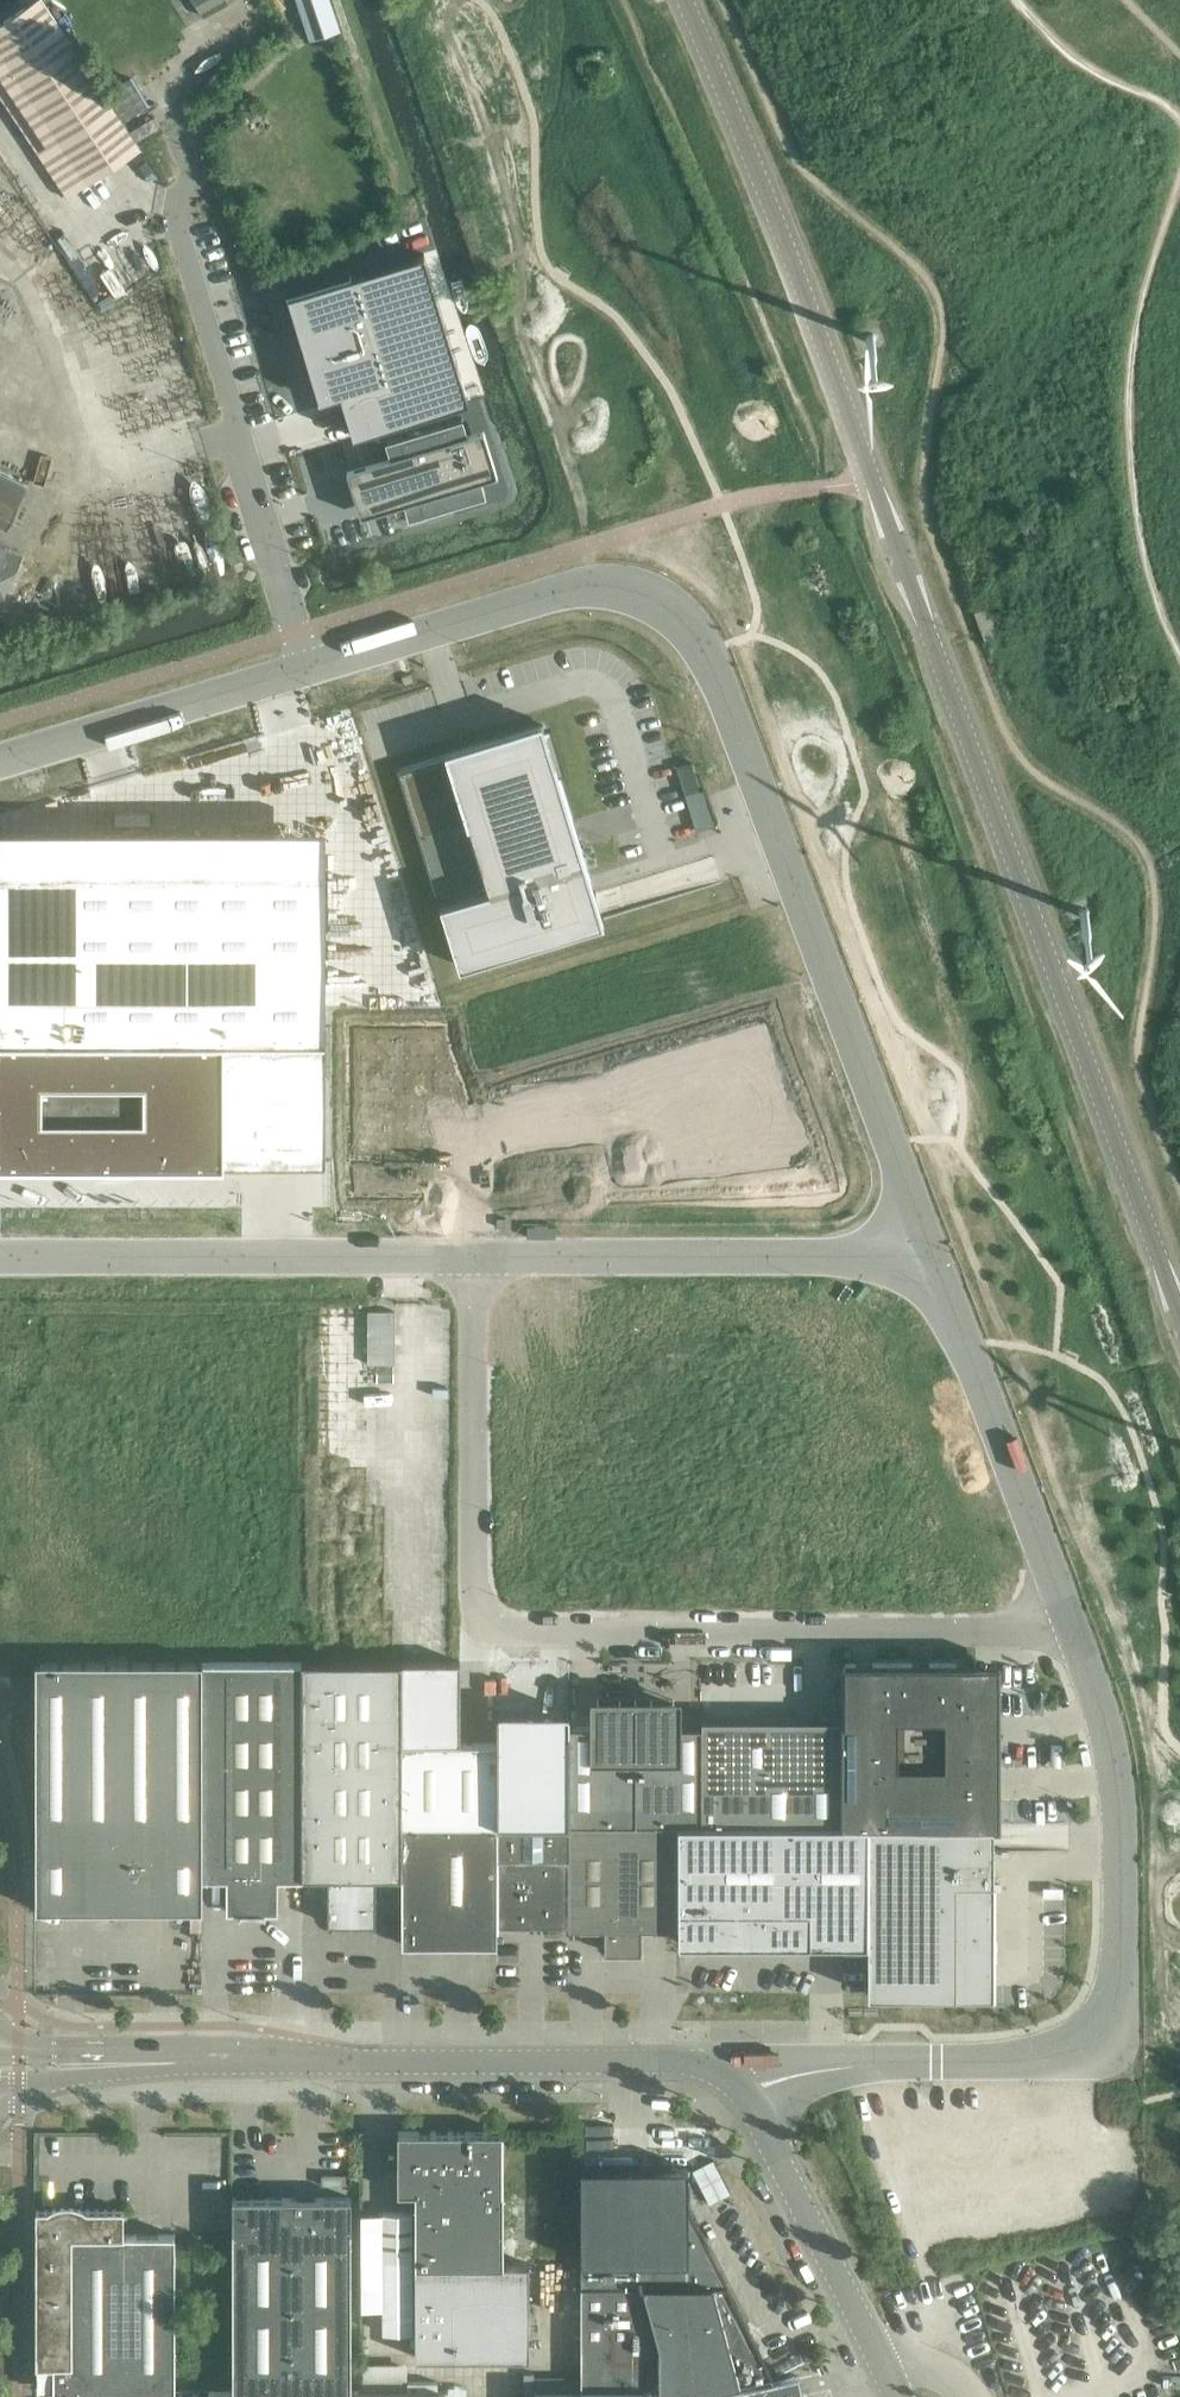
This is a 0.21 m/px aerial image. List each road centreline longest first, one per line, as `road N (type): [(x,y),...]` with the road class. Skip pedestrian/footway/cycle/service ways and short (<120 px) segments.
road 1 (unclassified): [(1179,1315),(814,321),(684,0)]
road 2 (unclassified): [(307,666),(575,587),(617,586),(674,612),(724,695),(933,1256)]
road 3 (unclassified): [(1073,1630),(518,1637),(480,1624),(464,1596),(462,1256)]
road 4 (unclassified): [(1073,1630),(1111,1748),(1118,1802),(1120,1983),(1111,2023),(1056,2057),(837,2066),(745,2095)]
road 5 (unclassified): [(745,2095),(710,2069),(674,2059),(0,2067)]
road 6 (unclassified): [(307,666),(180,238),(190,174),(182,147)]
road 7 (unclassified): [(462,1256),(933,1256)]
road 8 (unclassified): [(0,1257),(462,1256)]
road 9 (unclassified): [(933,1256),(1073,1630)]
road 10 (unclassified): [(0,759),(307,666)]
road 11 (unclassified): [(875,2350),(745,2095)]

